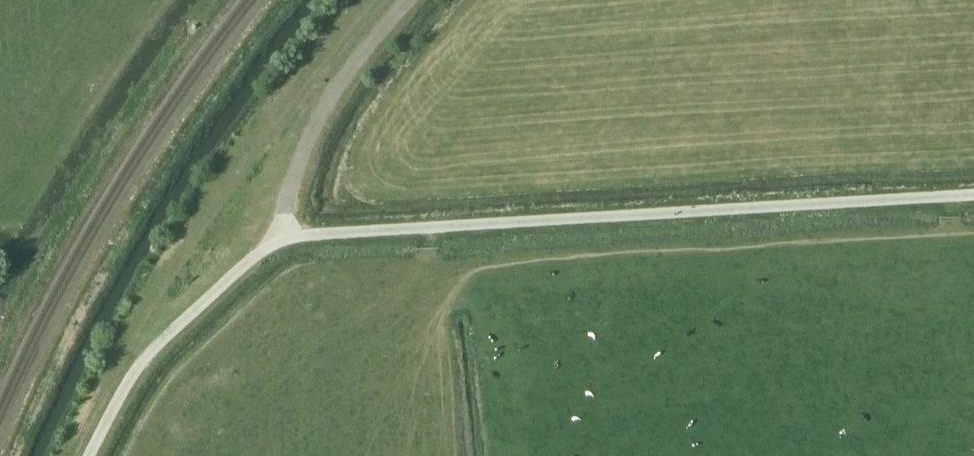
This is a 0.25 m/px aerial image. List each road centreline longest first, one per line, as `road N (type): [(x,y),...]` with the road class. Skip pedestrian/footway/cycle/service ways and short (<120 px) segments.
road 1 (unclassified): [(282,239),(252,258),(139,366),(89,455)]

